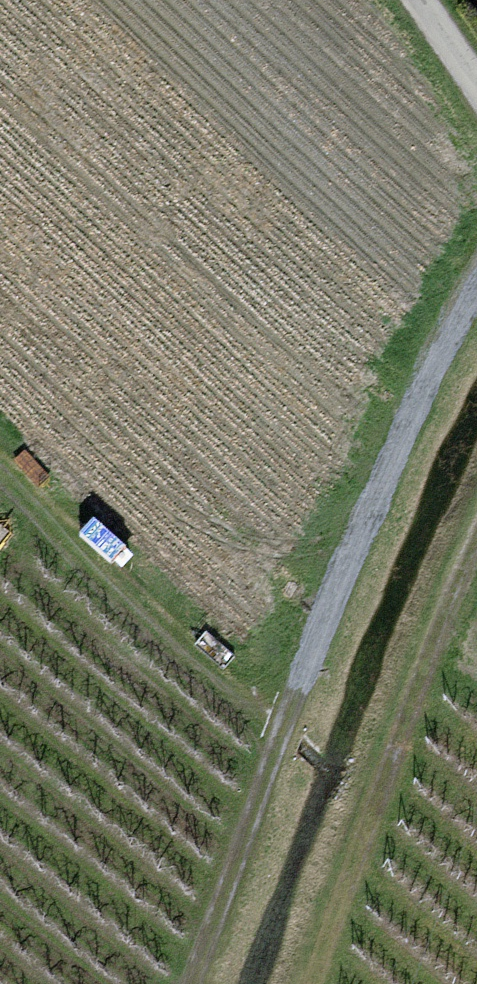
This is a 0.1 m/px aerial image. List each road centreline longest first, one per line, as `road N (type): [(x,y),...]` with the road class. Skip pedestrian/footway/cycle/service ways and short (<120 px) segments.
road 1 (track): [(193,983),(338,579),(476,287)]
road 2 (track): [(306,983),(476,505)]

